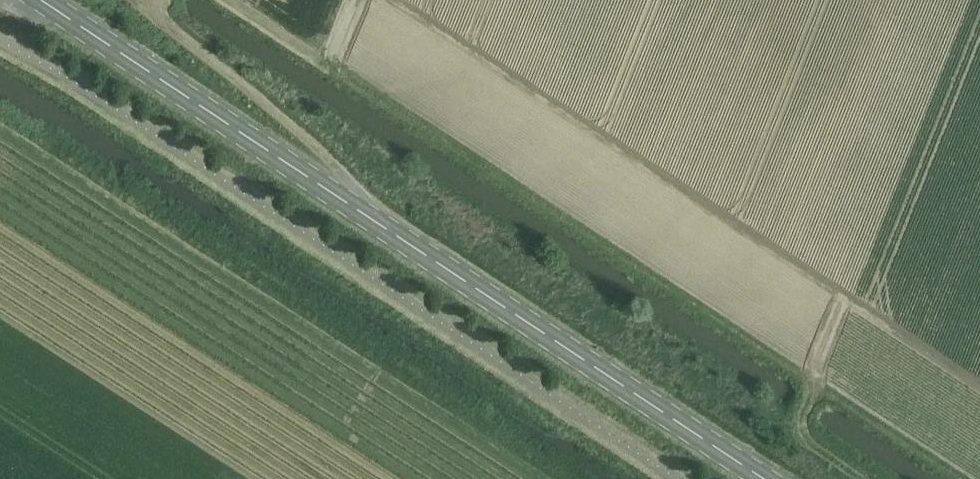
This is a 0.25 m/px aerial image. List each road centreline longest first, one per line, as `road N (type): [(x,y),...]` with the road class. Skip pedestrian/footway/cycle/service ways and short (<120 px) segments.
road 1 (secondary): [(763,478),(42,0)]

